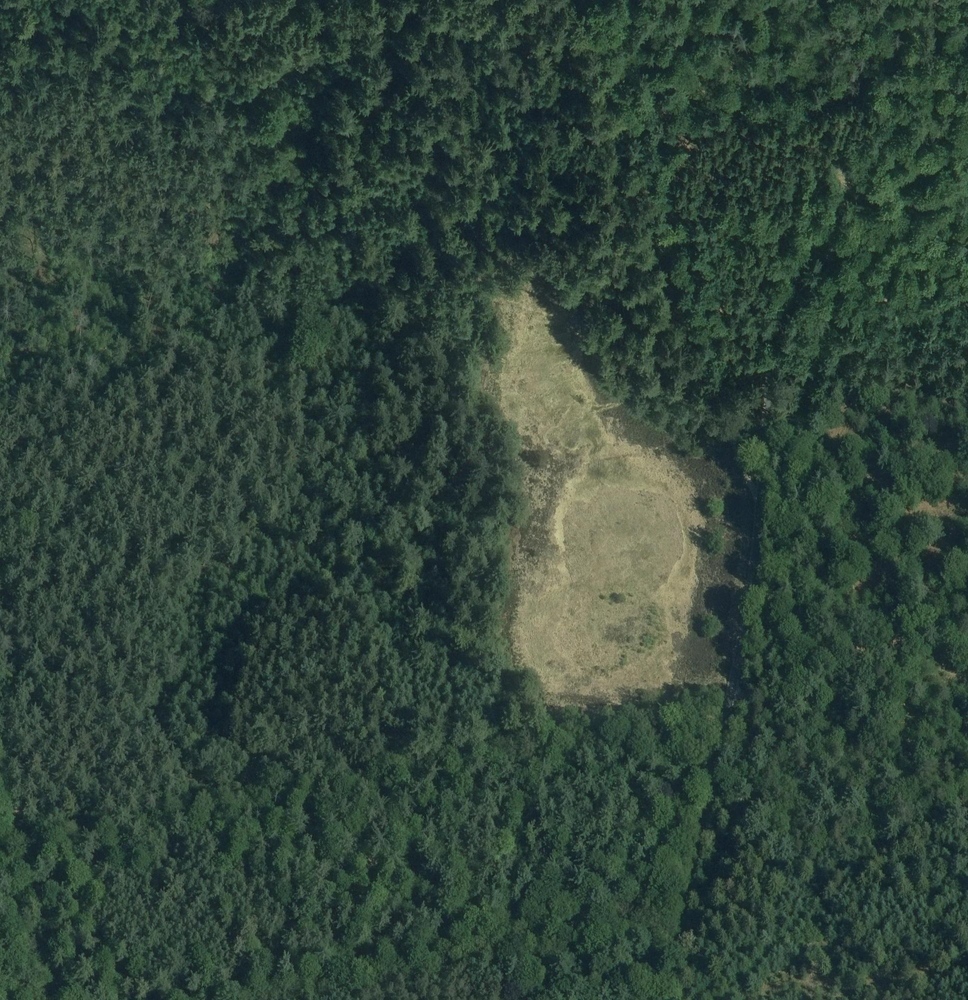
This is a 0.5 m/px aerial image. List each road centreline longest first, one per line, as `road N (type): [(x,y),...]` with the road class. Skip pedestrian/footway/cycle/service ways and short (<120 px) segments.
road 1 (tertiary): [(658,999),(745,618),(781,310),(804,262),(844,215),(967,140)]
road 2 (track): [(206,12),(328,725),(313,788)]
road 3 (track): [(760,507),(585,0)]
road 4 (track): [(313,788),(299,790),(476,933),(496,969),(499,999)]
road 5 (track): [(299,790),(7,842)]
road 6 (track): [(967,860),(805,840),(774,822),(712,757)]
road 7 (track): [(967,627),(726,696)]
road 8 (track): [(313,788),(531,743)]
road 9 (track): [(32,999),(0,786)]
road 10 (track): [(206,12),(0,57)]

